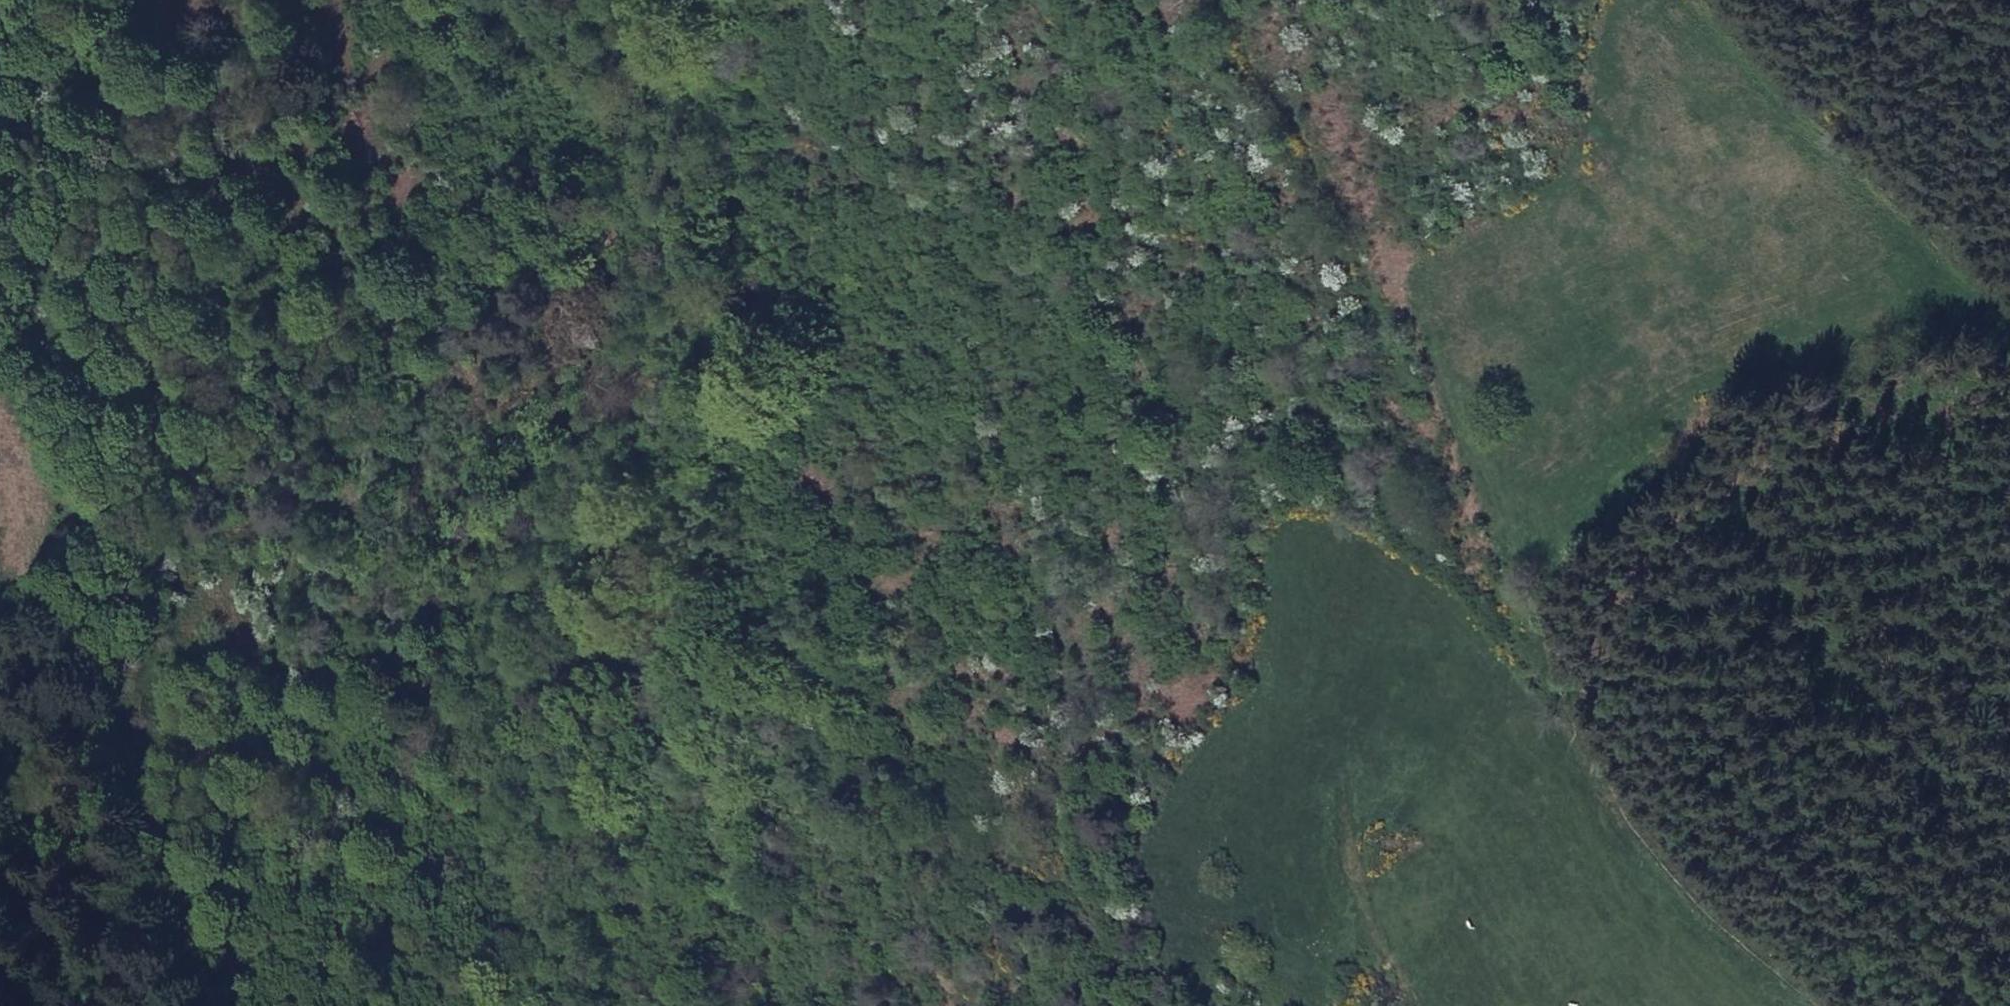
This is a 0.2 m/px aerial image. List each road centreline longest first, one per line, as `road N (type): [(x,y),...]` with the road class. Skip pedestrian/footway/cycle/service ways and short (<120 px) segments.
road 1 (track): [(381,1005),(331,880),(297,638),(326,127),(295,0)]

